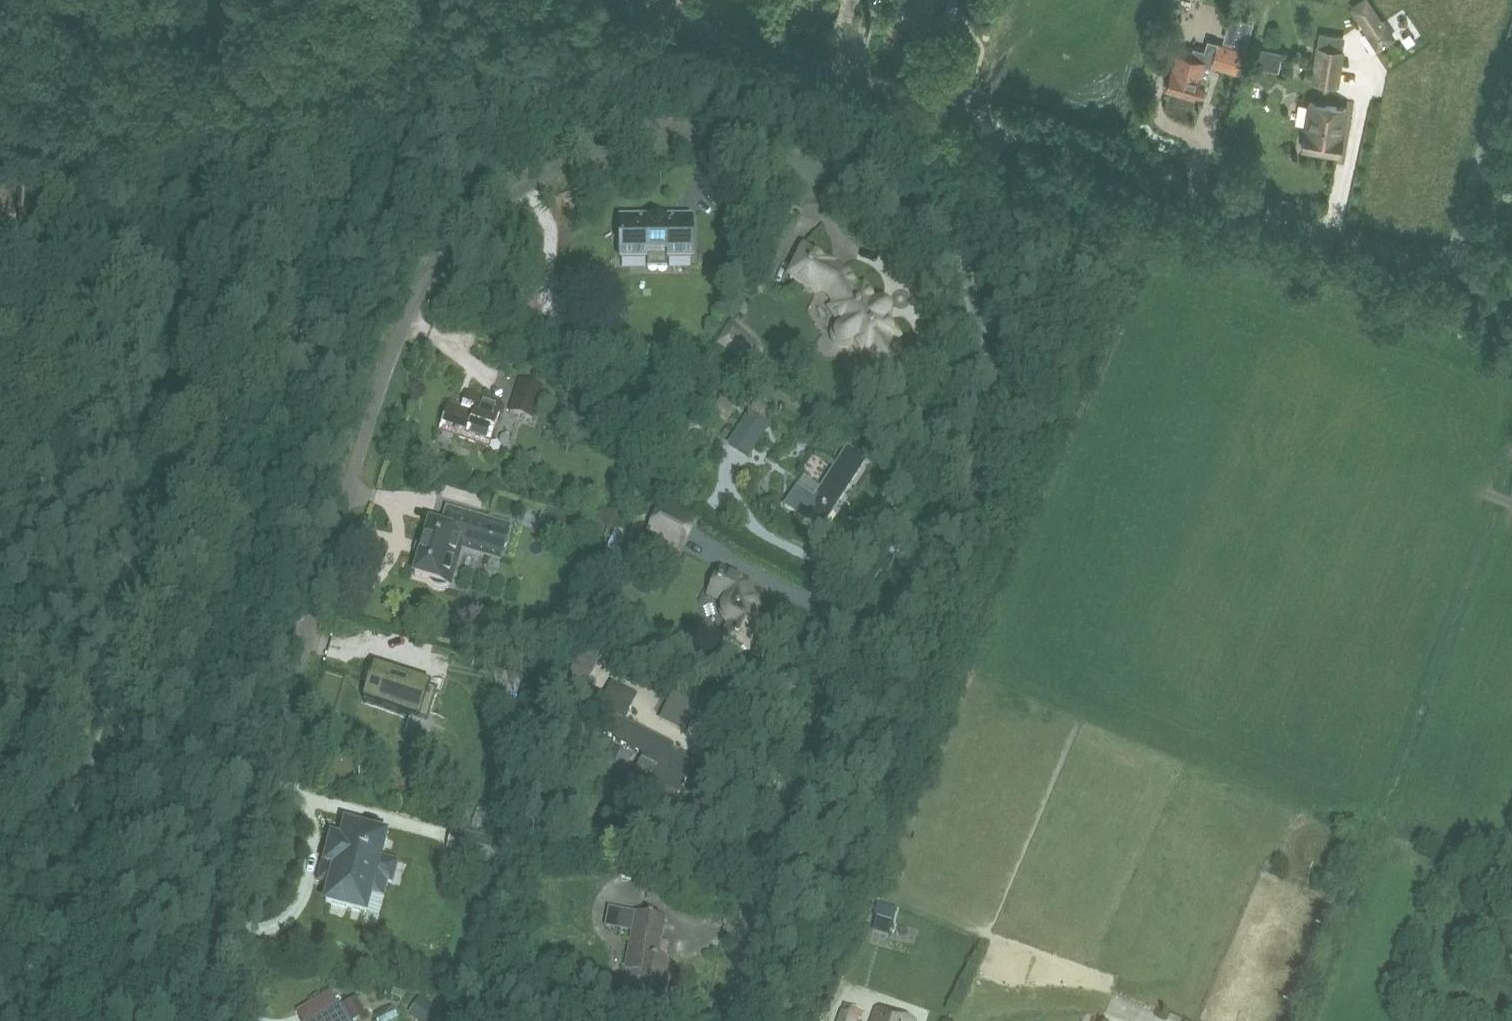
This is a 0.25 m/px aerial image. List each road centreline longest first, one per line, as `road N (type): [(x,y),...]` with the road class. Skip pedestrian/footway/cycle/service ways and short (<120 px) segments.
road 1 (residential): [(198,1020),(356,432),(407,305),(464,217),(565,151),(645,129),(688,131),(819,174),(958,255)]
road 2 (track): [(3,1020),(307,0)]
road 3 (residential): [(732,1020),(759,882),(801,764),(937,547),(982,447),(990,413),(983,321),(958,255)]
road 4 (residential): [(1446,266),(999,125)]
road 5 (residential): [(999,125),(623,0)]
road 6 (residential): [(1511,46),(1446,266)]
road 7 (track): [(279,94),(92,42)]
road 8 (residential): [(958,255),(999,125)]

